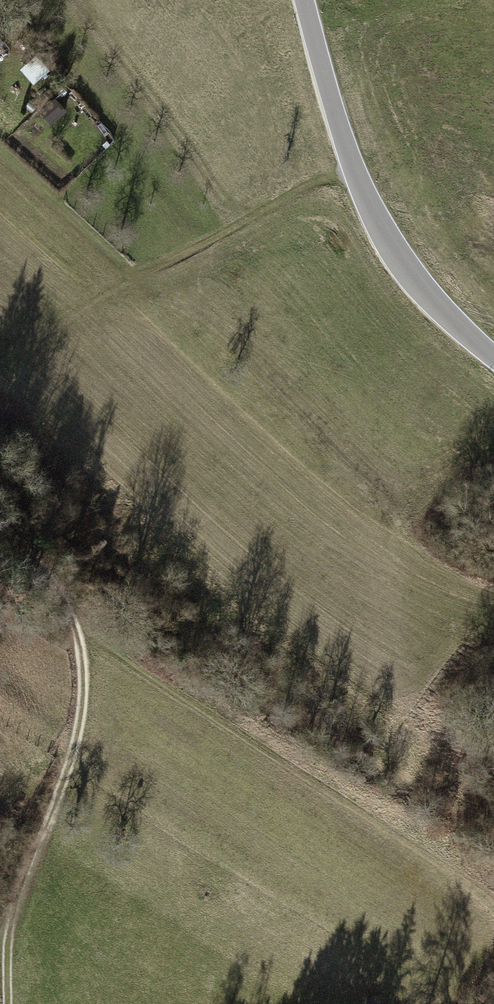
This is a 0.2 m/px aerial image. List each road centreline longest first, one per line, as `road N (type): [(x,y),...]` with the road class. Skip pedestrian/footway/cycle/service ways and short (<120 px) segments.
road 1 (track): [(493,899),(57,596)]
road 2 (track): [(0,546),(57,596),(95,700),(26,897),(29,1003)]
road 3 (track): [(0,132),(138,256),(181,254),(351,165)]
road 4 (tertiary): [(493,352),(431,297),(388,245),(351,165),(306,0)]
road 5 (track): [(0,403),(138,256)]

